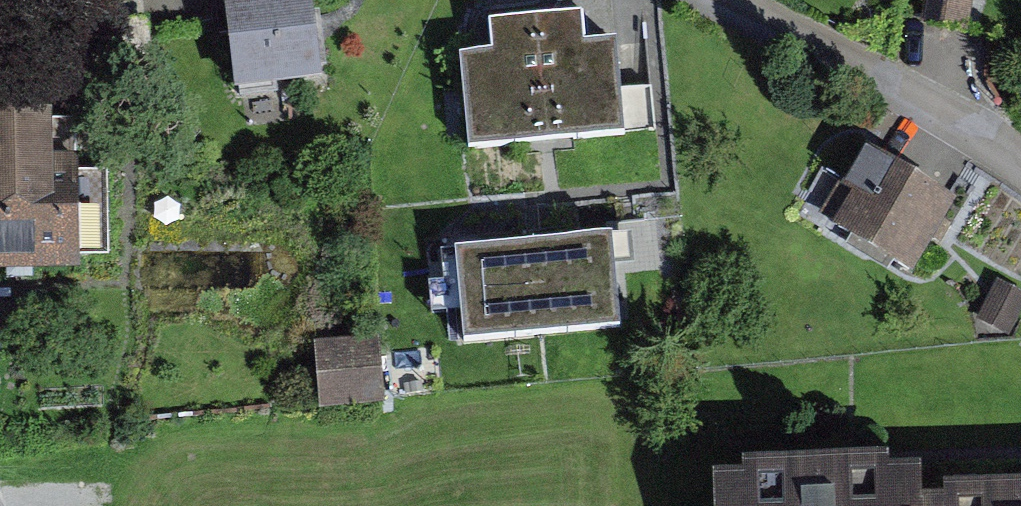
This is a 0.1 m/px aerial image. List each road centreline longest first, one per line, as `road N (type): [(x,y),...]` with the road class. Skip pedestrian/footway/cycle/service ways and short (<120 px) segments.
road 1 (residential): [(741,0),(1020,157)]

